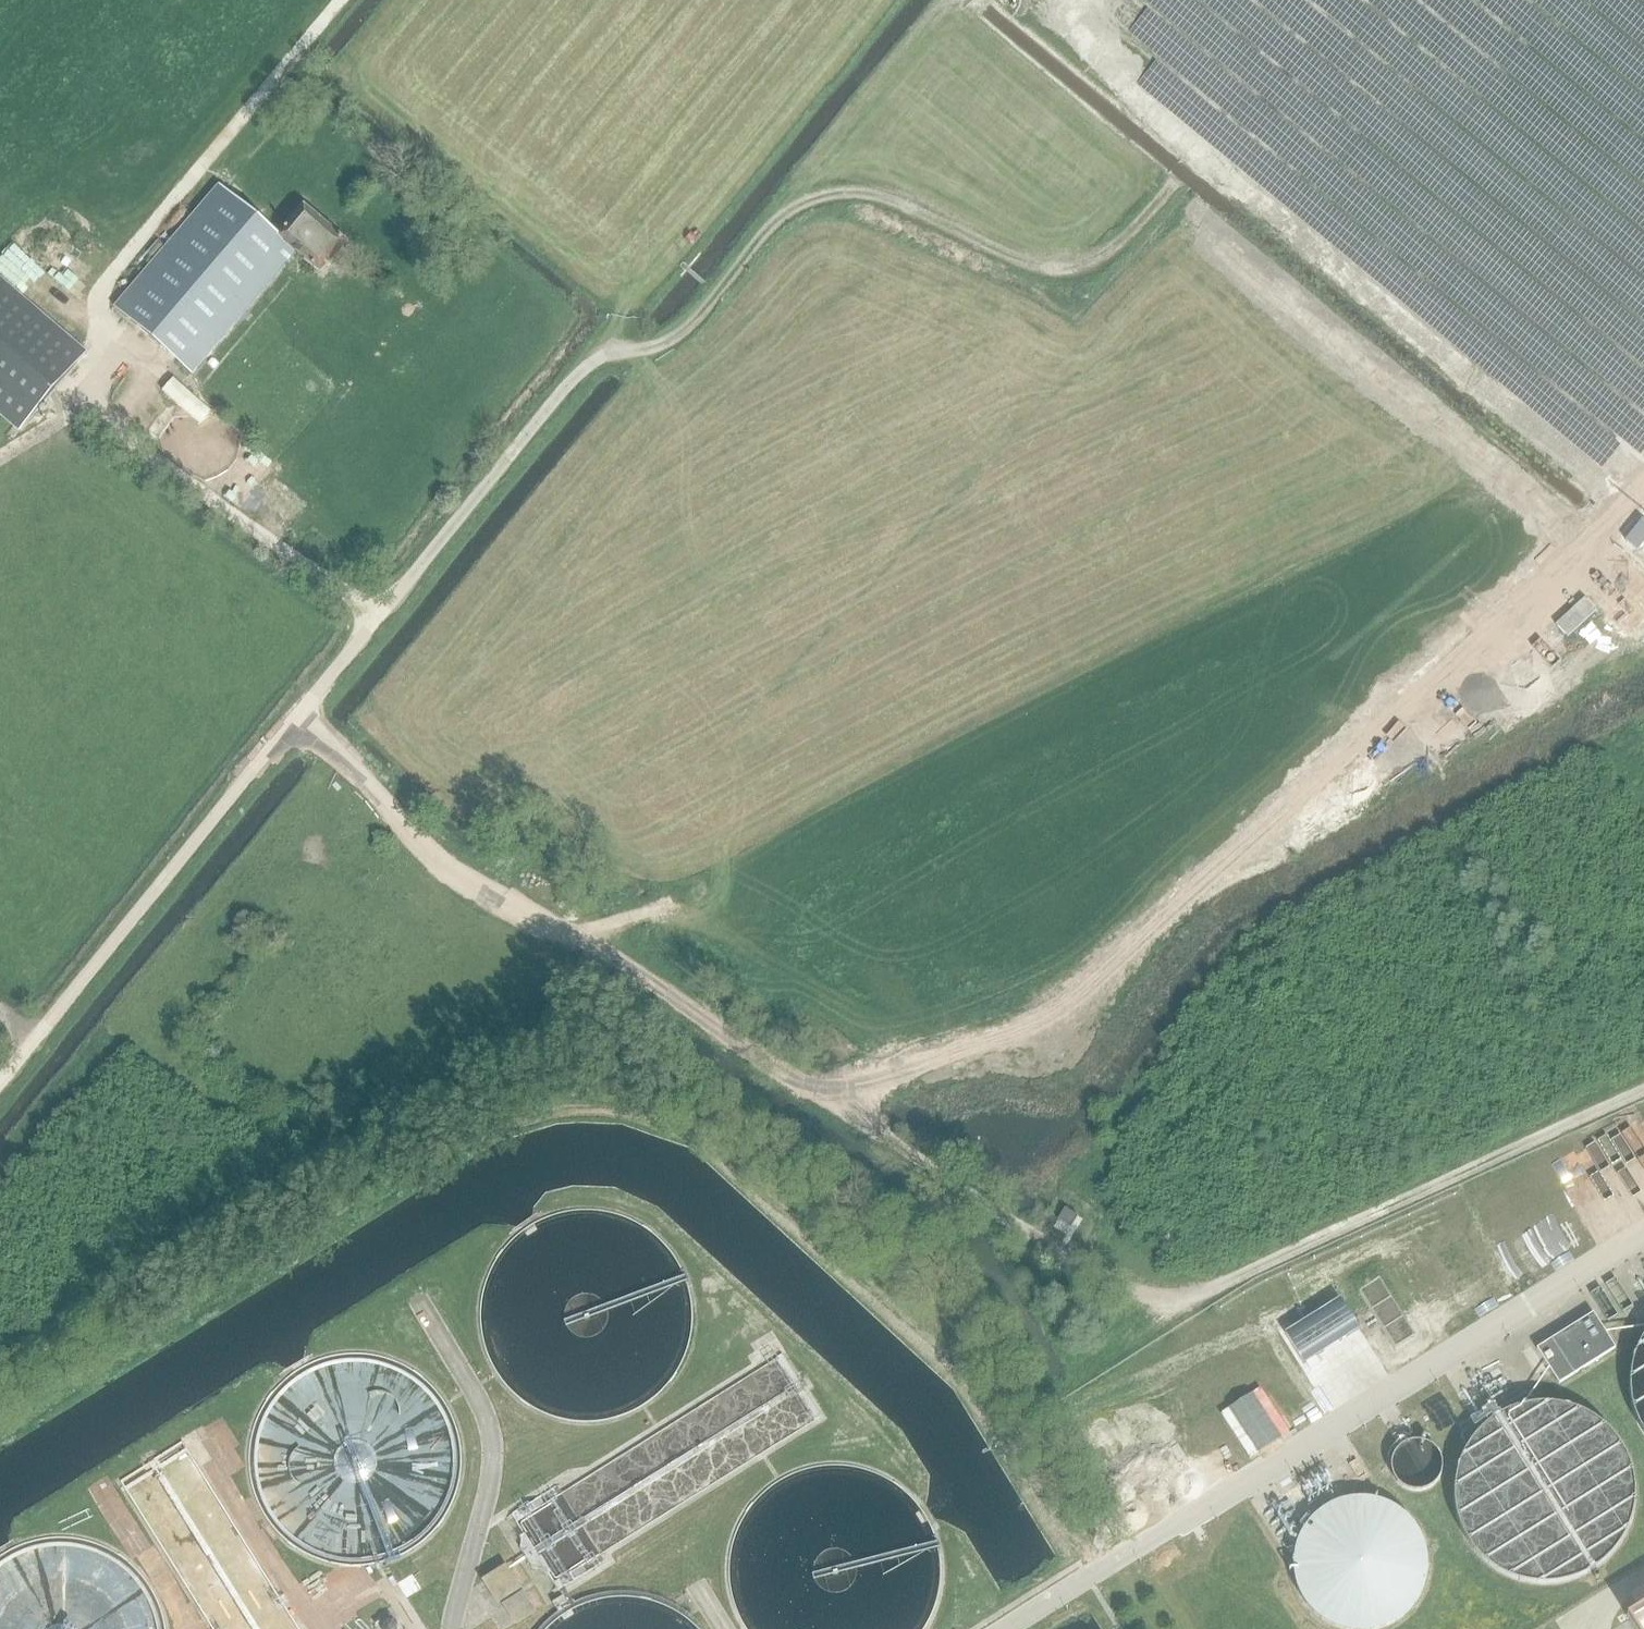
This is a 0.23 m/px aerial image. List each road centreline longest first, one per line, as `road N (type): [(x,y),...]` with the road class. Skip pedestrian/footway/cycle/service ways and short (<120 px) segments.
road 1 (unclassified): [(0,1077),(293,718),(493,895),(695,1010),(1074,1262),(1152,1298),(1224,1286),(1643,1090)]

